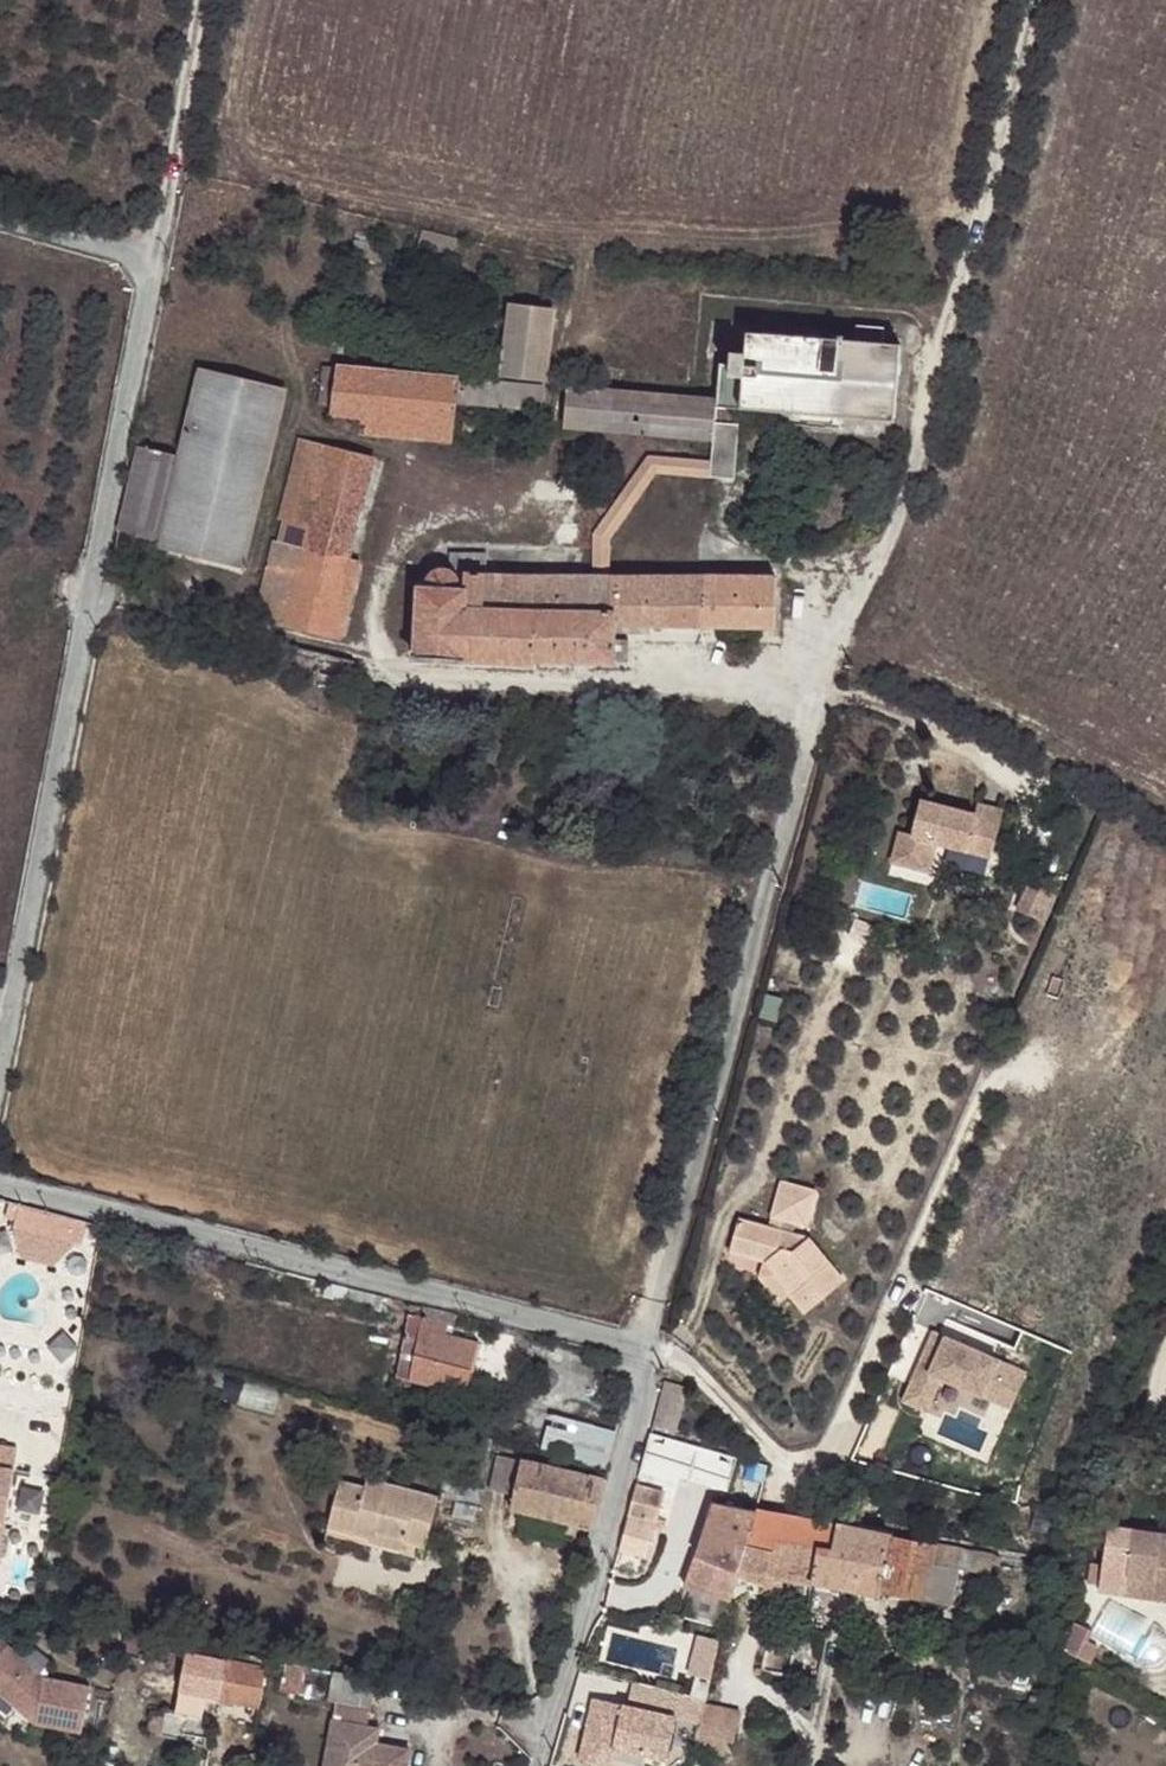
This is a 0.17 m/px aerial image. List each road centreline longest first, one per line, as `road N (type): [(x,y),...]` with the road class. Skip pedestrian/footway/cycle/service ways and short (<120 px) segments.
road 1 (residential): [(538,1765),(645,1391),(647,1351),(0,1181)]
road 2 (residential): [(0,1058),(152,260),(0,212)]
road 3 (track): [(152,260),(201,0)]

